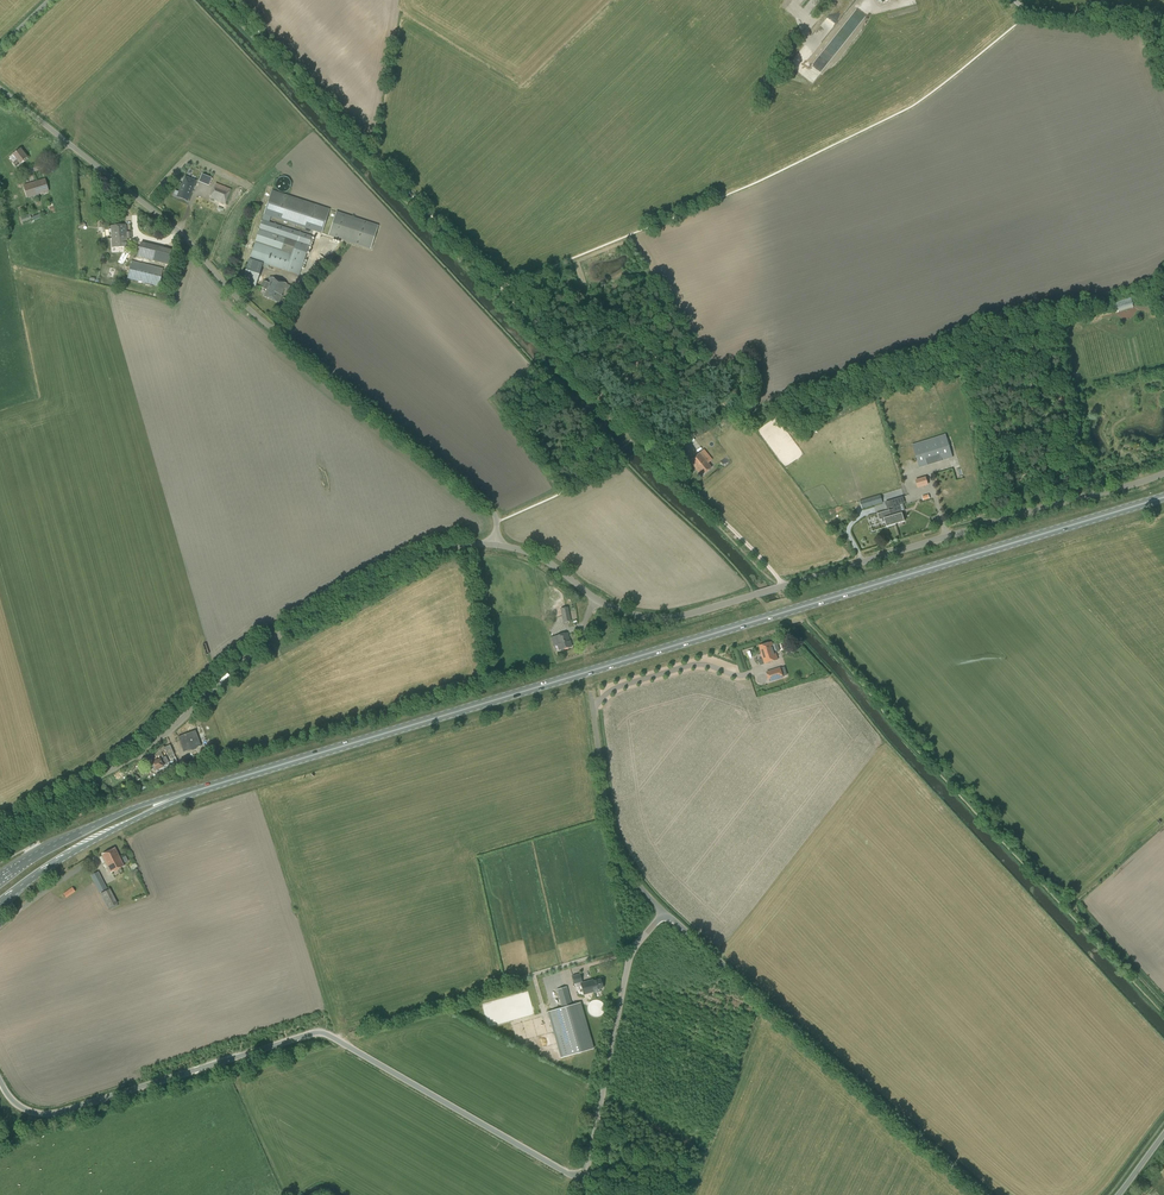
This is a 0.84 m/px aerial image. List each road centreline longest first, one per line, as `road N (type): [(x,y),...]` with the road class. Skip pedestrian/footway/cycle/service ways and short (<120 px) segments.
road 1 (primary): [(234,779),(1163,497)]
road 2 (unclassified): [(496,545),(496,516),(486,504),(258,318),(149,204),(0,88)]
road 3 (unclassified): [(0,1081),(19,1106),(47,1115),(322,1032),(585,1178)]
road 4 (track): [(635,437),(225,0)]
road 5 (unclassified): [(598,596),(639,615),(701,611),(1163,474)]
road 6 (unclassified): [(0,824),(149,744),(246,658),(331,607),(445,549),(496,545)]
road 7 (unclassified): [(666,913),(989,1194)]
road 8 (unclassified): [(585,1178),(632,951),(666,913)]
road 9 (primary): [(0,903),(135,819),(234,779)]
road 10 (primary): [(234,779),(115,816),(0,879)]
road 11 (unclassified): [(666,913),(627,867),(607,818),(593,706)]
road 12 (track): [(651,454),(785,585)]
road 13 (unclassified): [(593,706),(610,690),(693,664),(742,676),(762,669)]
road 14 (unclassified): [(1163,32),(1030,13),(1012,0)]
road 15 (unclassified): [(0,926),(96,859),(107,879)]

